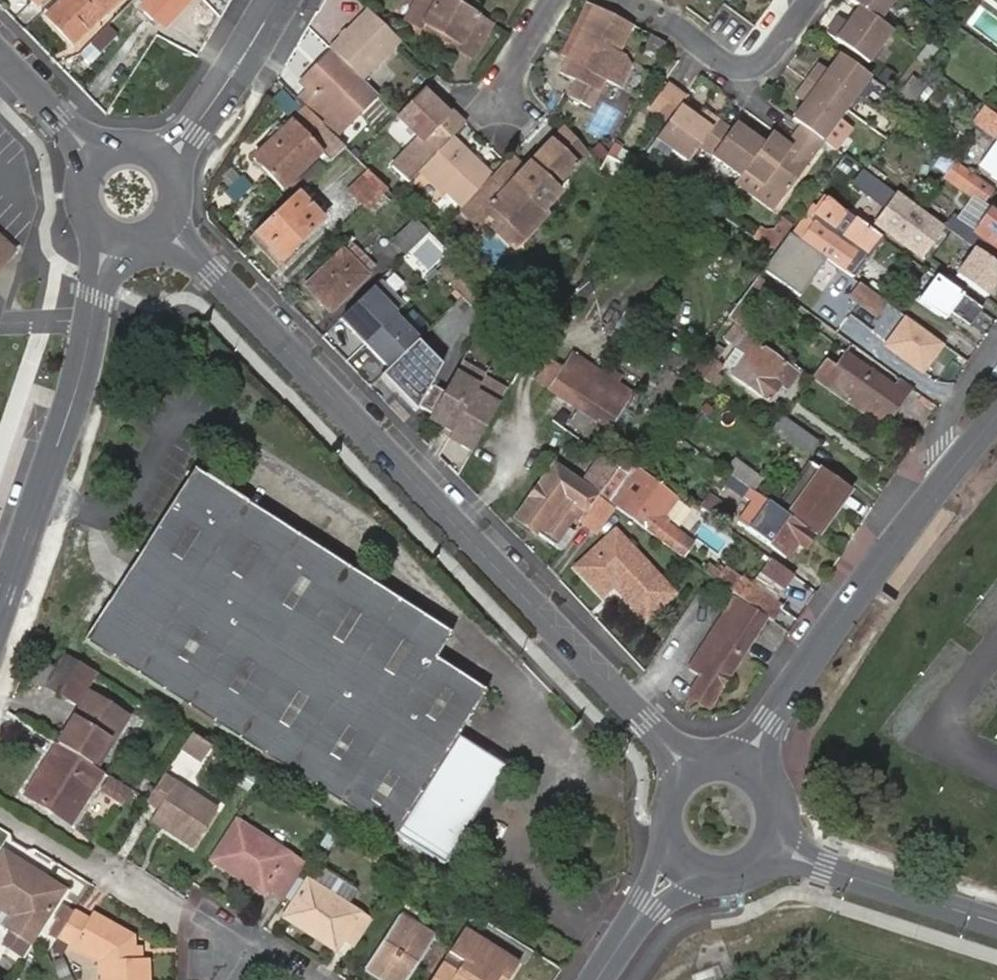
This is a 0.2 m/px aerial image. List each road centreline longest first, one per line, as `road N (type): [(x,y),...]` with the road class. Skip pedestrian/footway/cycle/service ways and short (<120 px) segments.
road 1 (tertiary): [(160,226),(692,774)]
road 2 (tertiary): [(746,770),(840,617),(996,415)]
road 3 (tertiary): [(0,608),(76,388),(110,239)]
road 4 (tertiary): [(996,922),(772,845)]
road 5 (residential): [(810,0),(768,57),(748,69),(732,67),(633,0)]
road 6 (residential): [(110,877),(246,961),(309,979)]
road 7 (residential): [(161,167),(277,0)]
road 8 (tertiary): [(597,979),(684,859)]
road 9 (tertiary): [(98,159),(0,58)]

